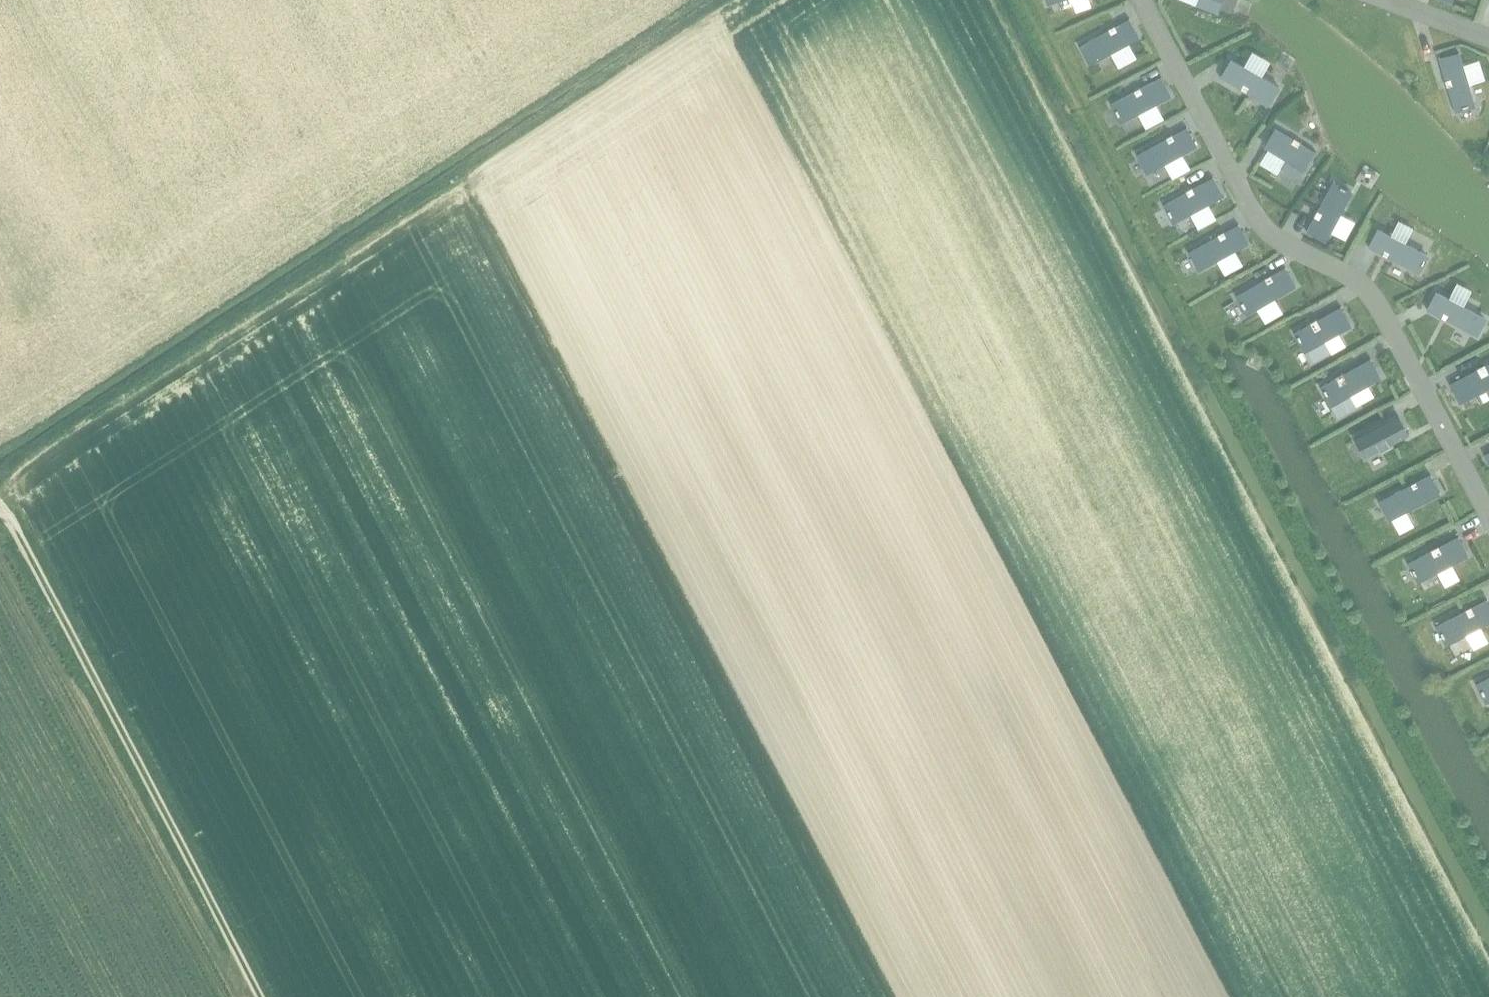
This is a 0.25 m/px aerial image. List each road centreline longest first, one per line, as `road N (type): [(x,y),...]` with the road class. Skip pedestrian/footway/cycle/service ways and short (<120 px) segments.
road 1 (residential): [(1146,0),(1250,204),(1284,242),(1349,276),(1383,309),(1488,512)]

